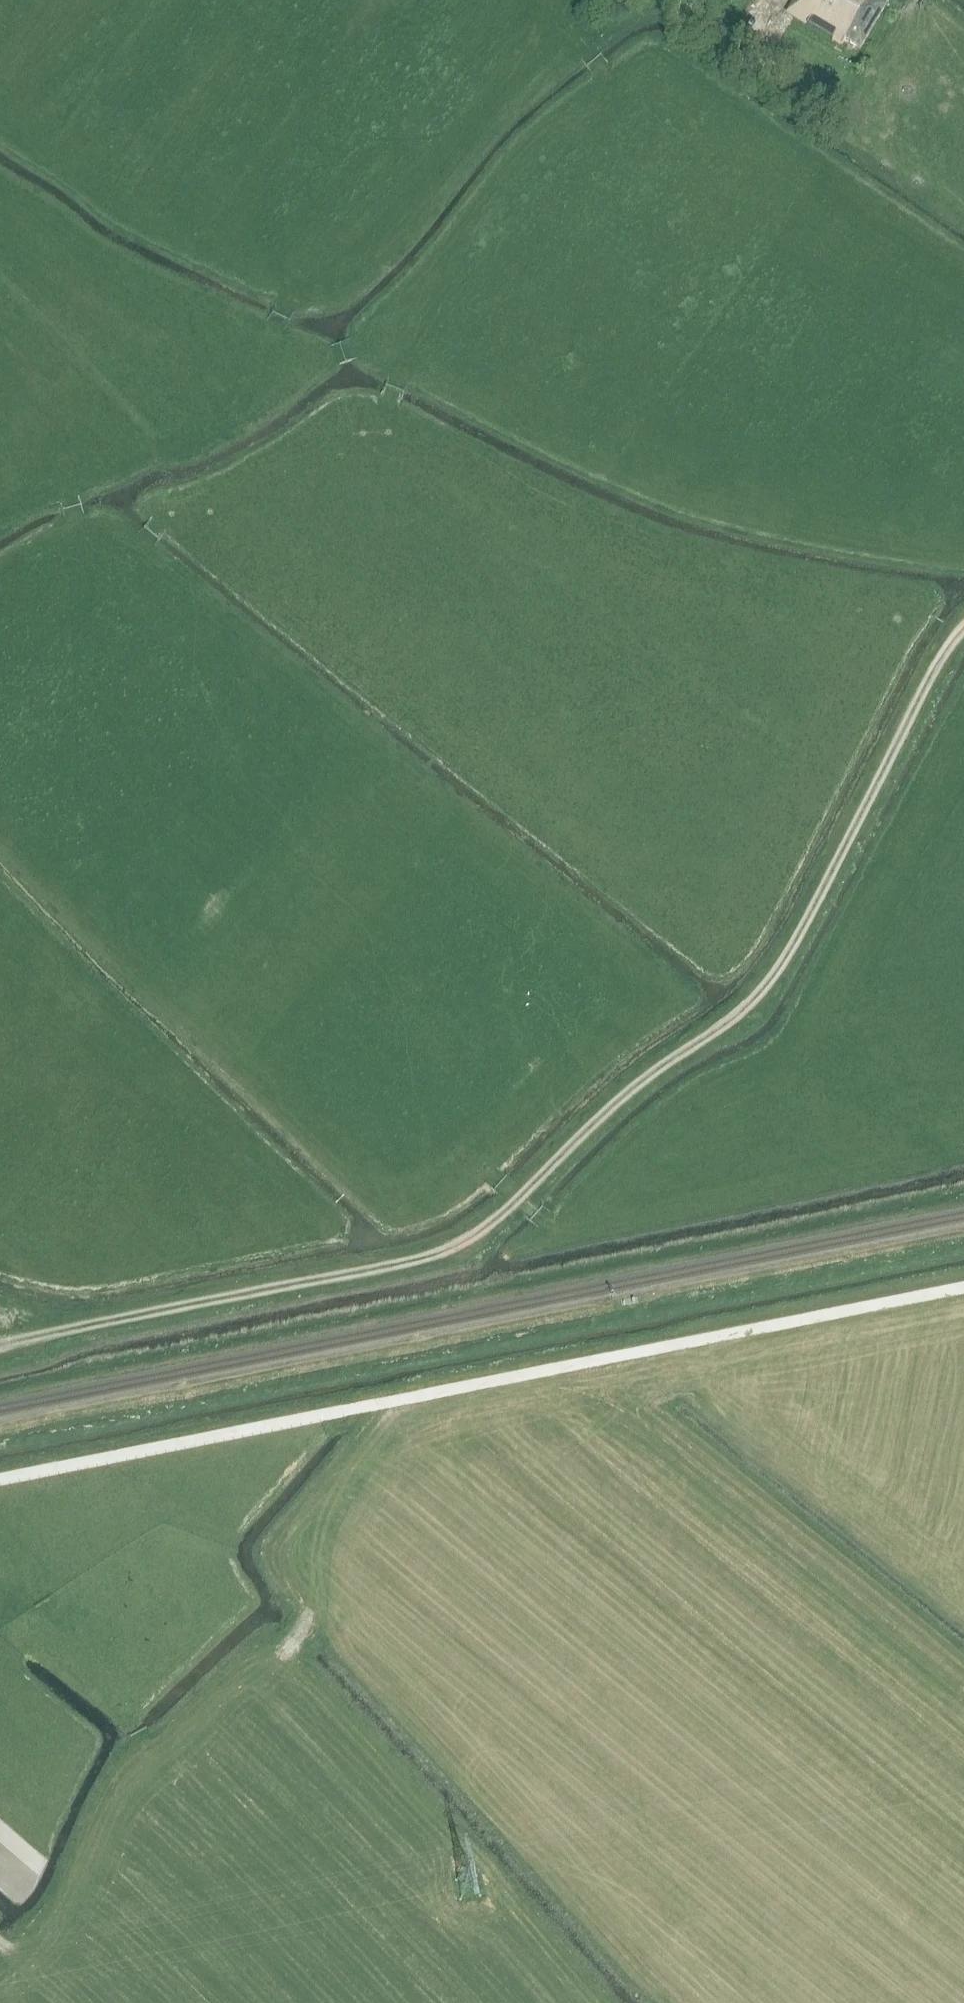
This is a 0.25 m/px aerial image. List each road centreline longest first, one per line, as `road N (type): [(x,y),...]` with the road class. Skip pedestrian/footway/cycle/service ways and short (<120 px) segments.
road 1 (track): [(0,1344),(413,1261),(482,1231),(613,1105),(760,993),(963,628)]

